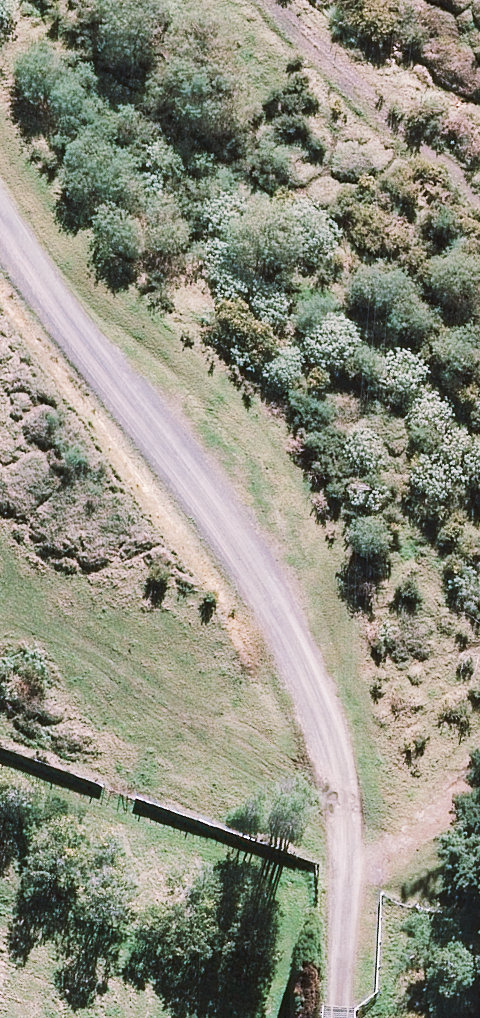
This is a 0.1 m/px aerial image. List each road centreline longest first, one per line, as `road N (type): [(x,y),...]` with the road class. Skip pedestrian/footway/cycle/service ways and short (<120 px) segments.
road 1 (track): [(335,1017),(337,819),(324,705),(269,586),(45,290),(0,216)]
road 2 (track): [(479,205),(274,0)]
road 3 (track): [(337,911),(389,846),(479,764)]

